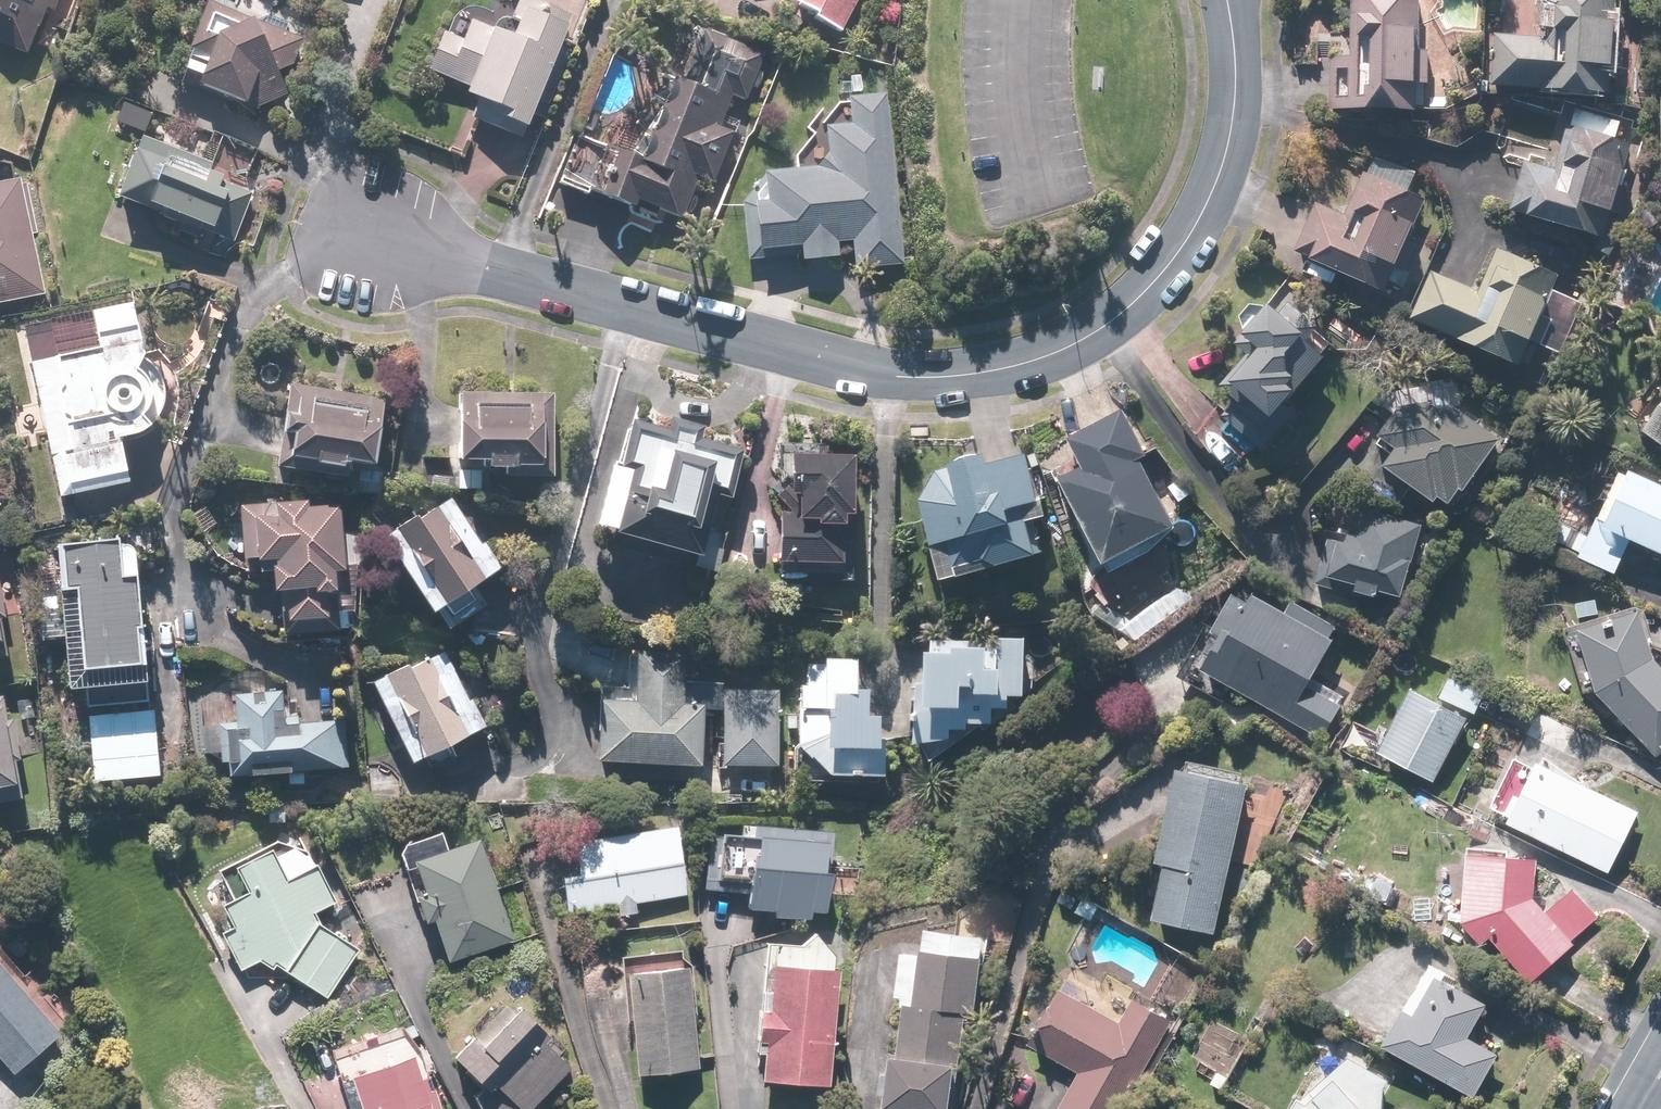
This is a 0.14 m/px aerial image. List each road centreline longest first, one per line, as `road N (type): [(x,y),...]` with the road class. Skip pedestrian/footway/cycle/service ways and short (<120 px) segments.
road 1 (residential): [(1225,0),(1237,100),(1194,226),(1149,284),(1070,346),(1000,369),(861,371),(357,239)]

